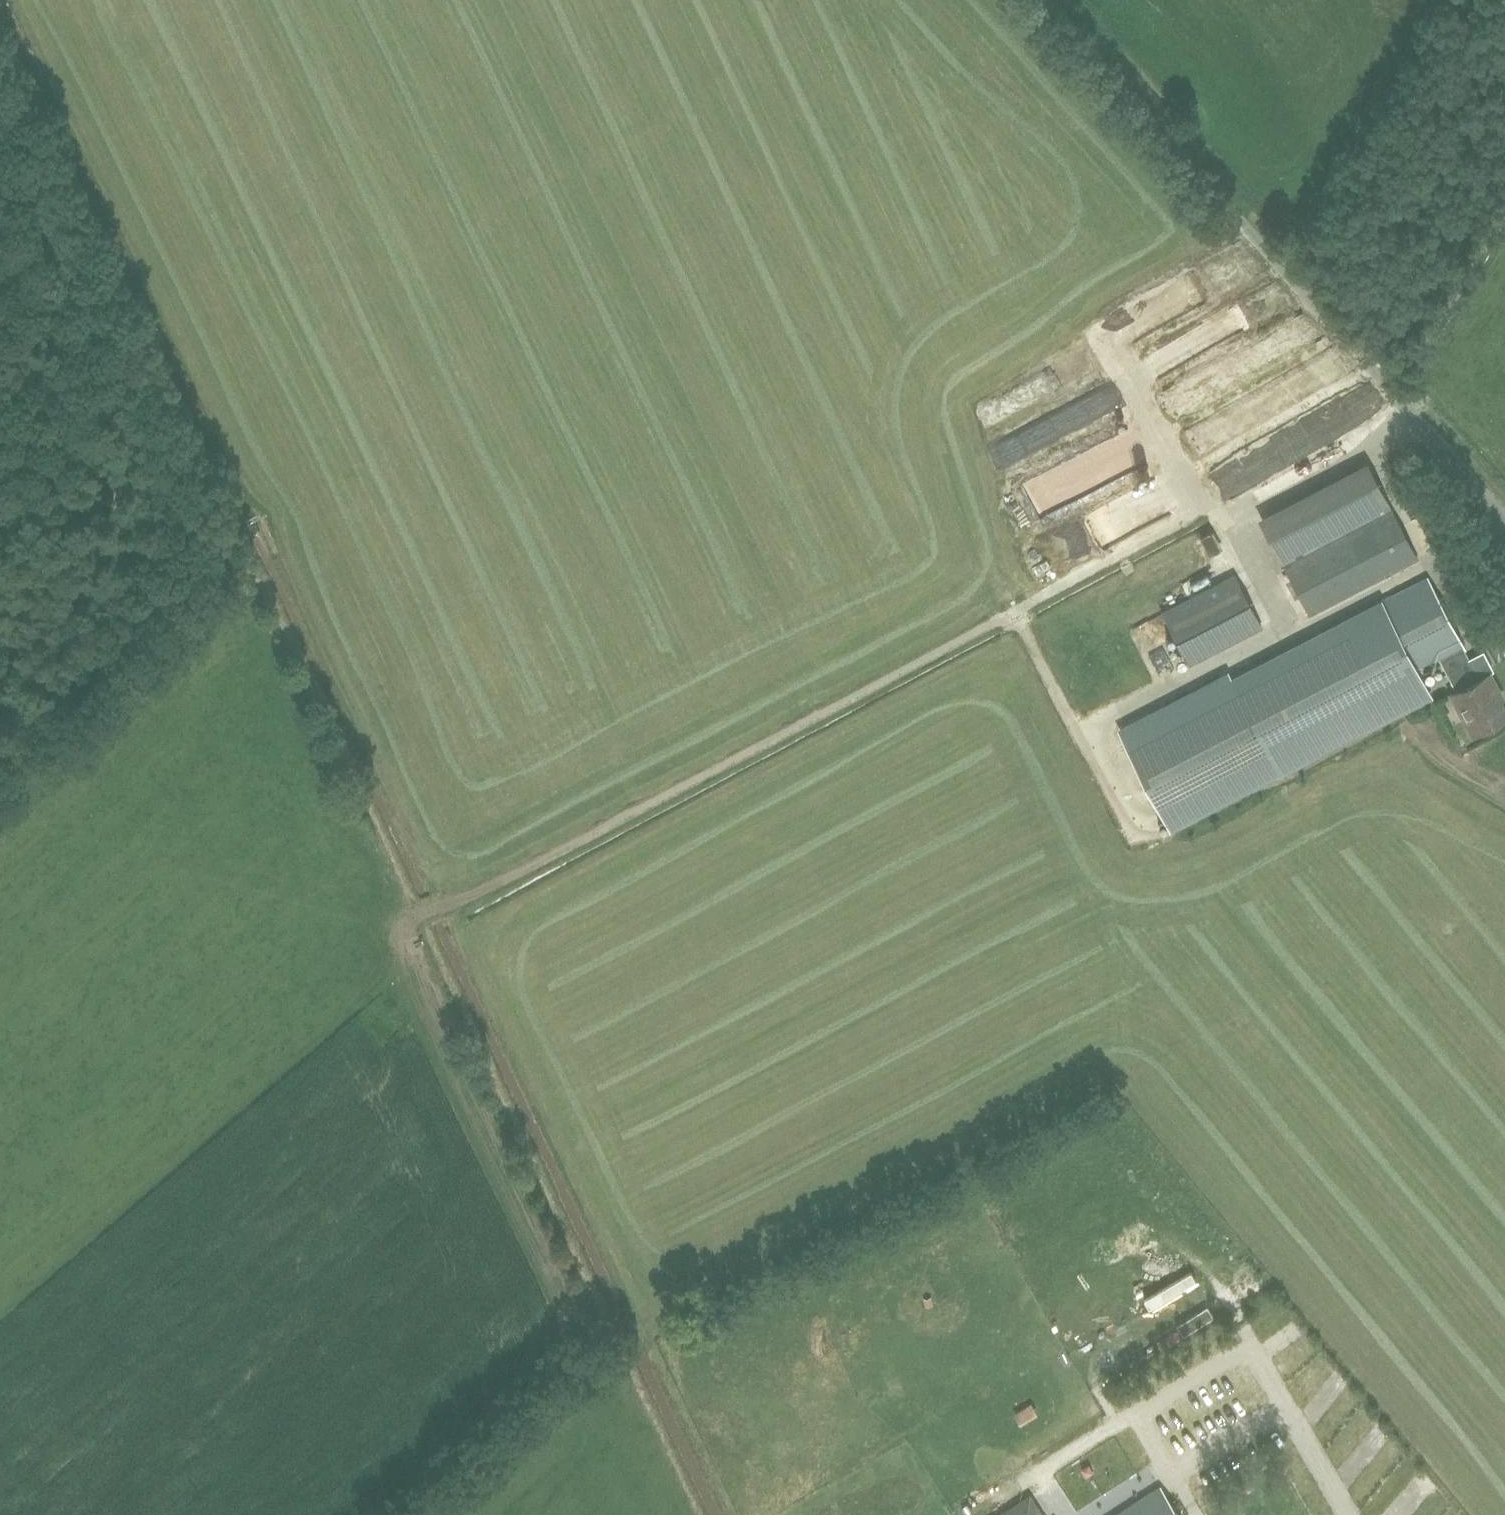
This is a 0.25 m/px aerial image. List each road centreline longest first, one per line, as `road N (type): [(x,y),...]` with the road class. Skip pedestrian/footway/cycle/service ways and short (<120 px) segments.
road 1 (unclassified): [(1504,521),(1046,0)]

